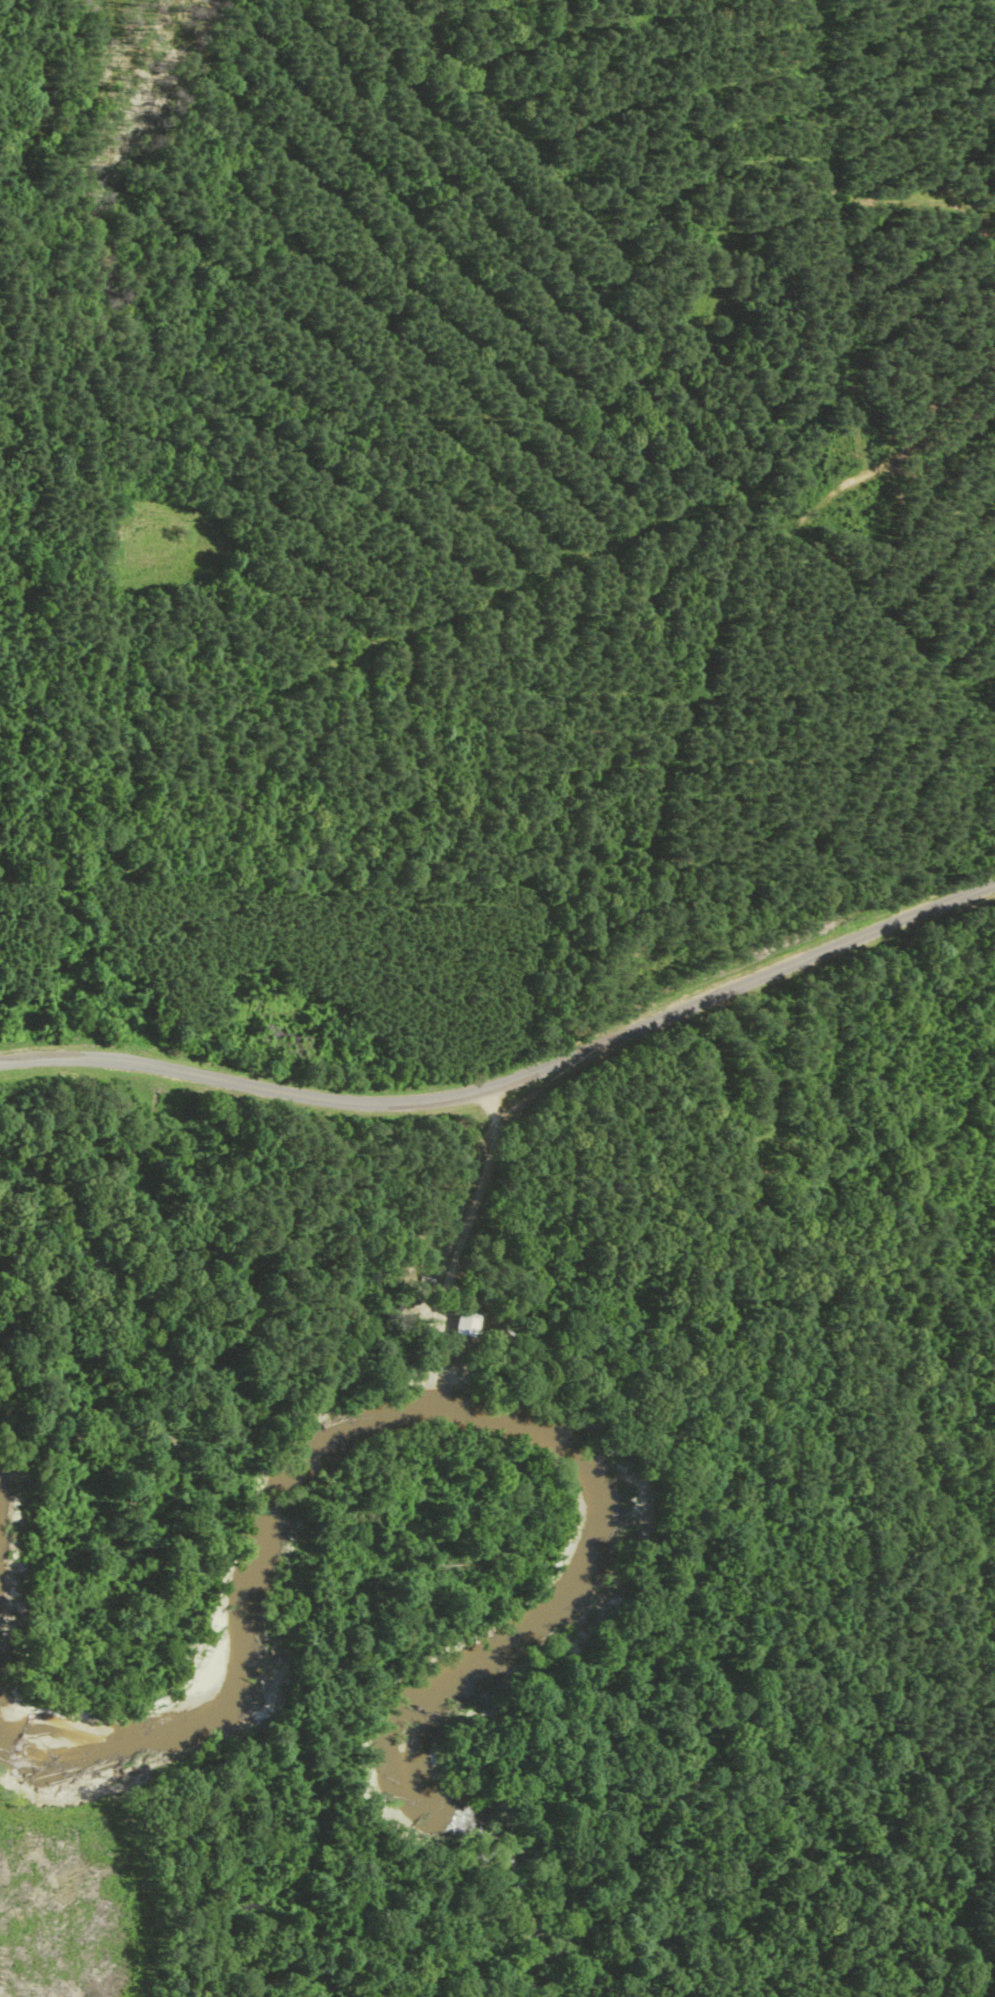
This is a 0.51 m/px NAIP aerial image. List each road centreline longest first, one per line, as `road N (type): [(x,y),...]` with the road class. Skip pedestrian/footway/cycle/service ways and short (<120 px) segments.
road 1 (residential): [(0,1064),(111,1061),(328,1102),(441,1102),(509,1084),(994,887)]

